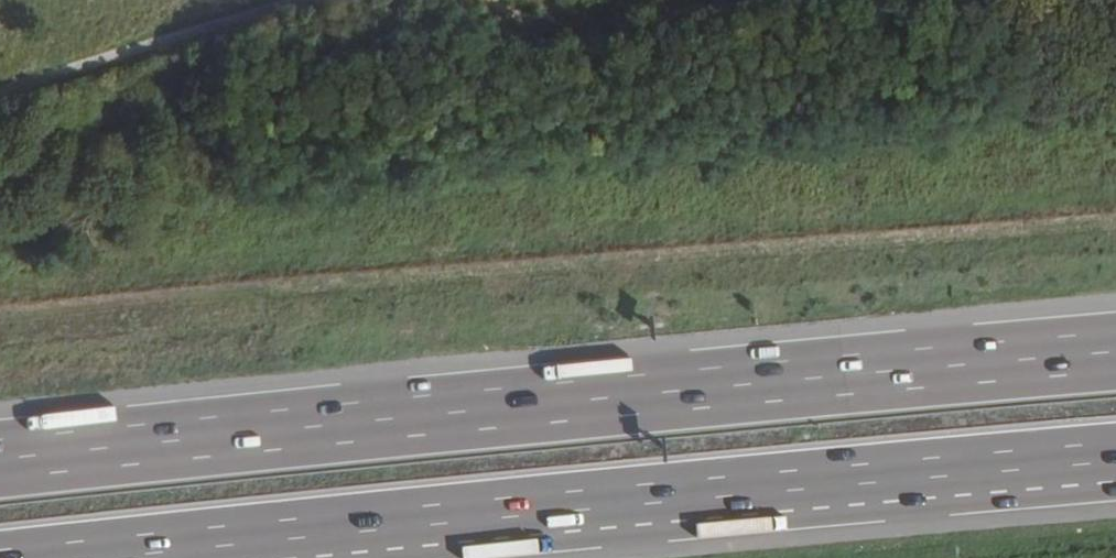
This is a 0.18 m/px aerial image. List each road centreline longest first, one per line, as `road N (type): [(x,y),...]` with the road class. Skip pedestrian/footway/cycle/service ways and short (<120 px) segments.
road 1 (motorway): [(1115,353),(0,460)]
road 2 (motorway): [(94,557),(732,493),(1115,463)]

